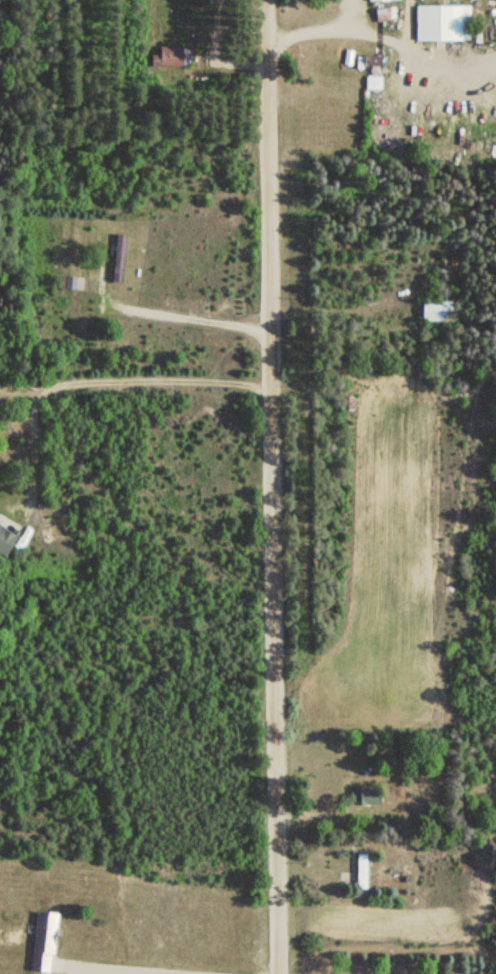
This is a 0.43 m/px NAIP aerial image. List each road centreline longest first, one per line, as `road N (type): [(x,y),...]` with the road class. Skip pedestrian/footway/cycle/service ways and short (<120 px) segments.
road 1 (residential): [(277,973),(264,0)]

